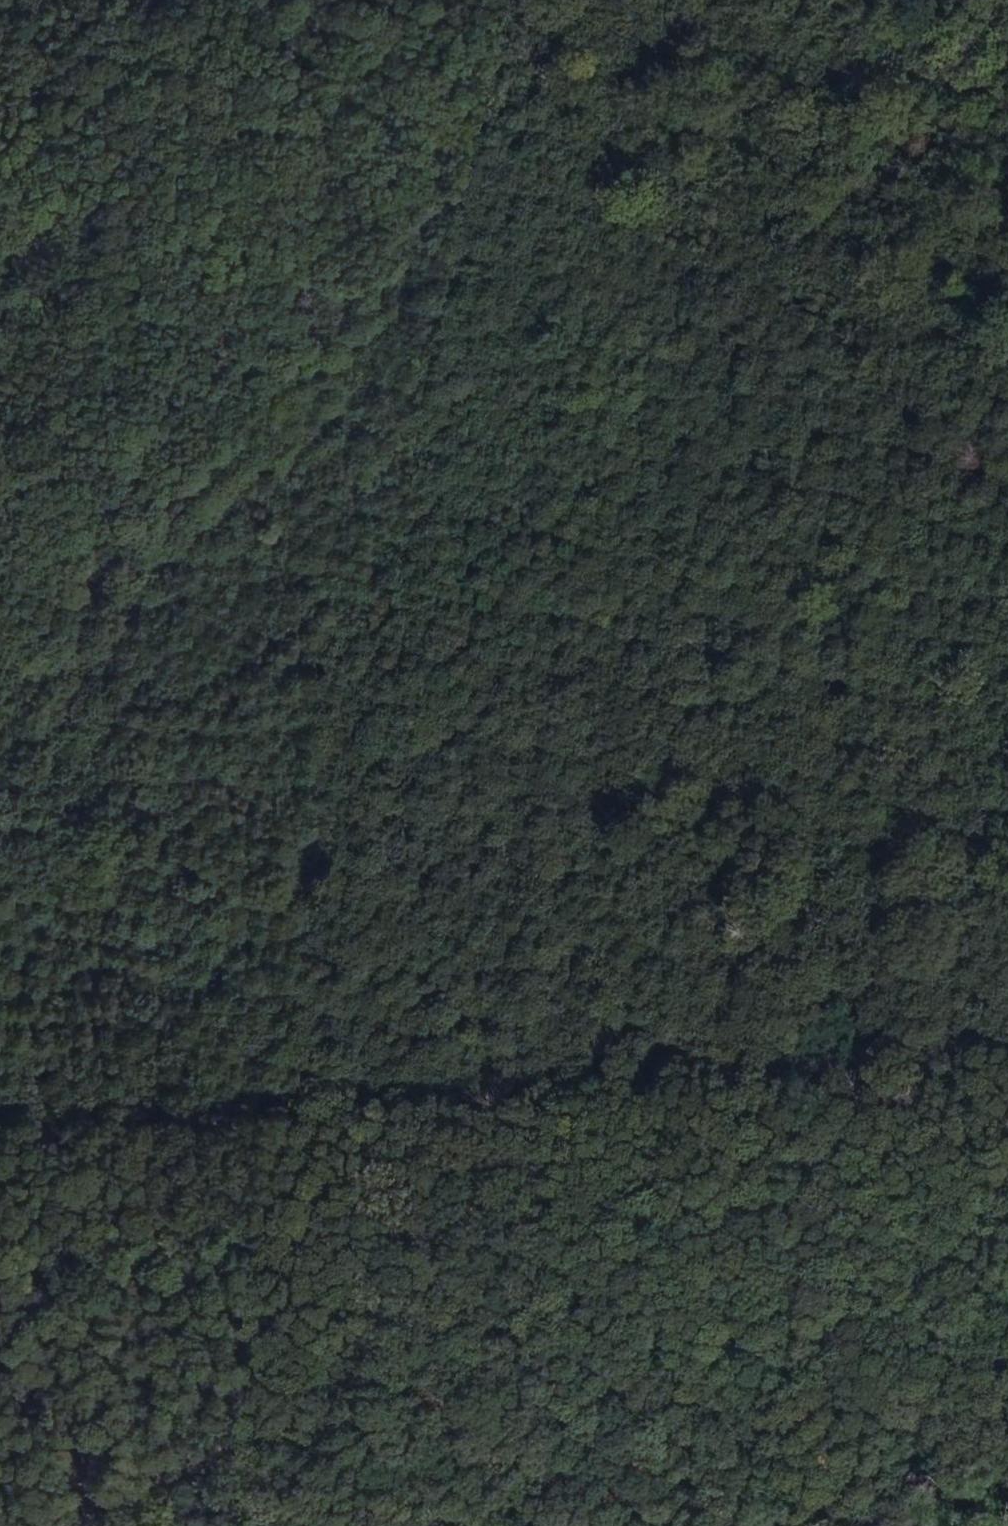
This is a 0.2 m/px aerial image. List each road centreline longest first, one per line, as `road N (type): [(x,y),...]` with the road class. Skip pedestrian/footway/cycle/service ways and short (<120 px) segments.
road 1 (track): [(619,0),(0,687)]

